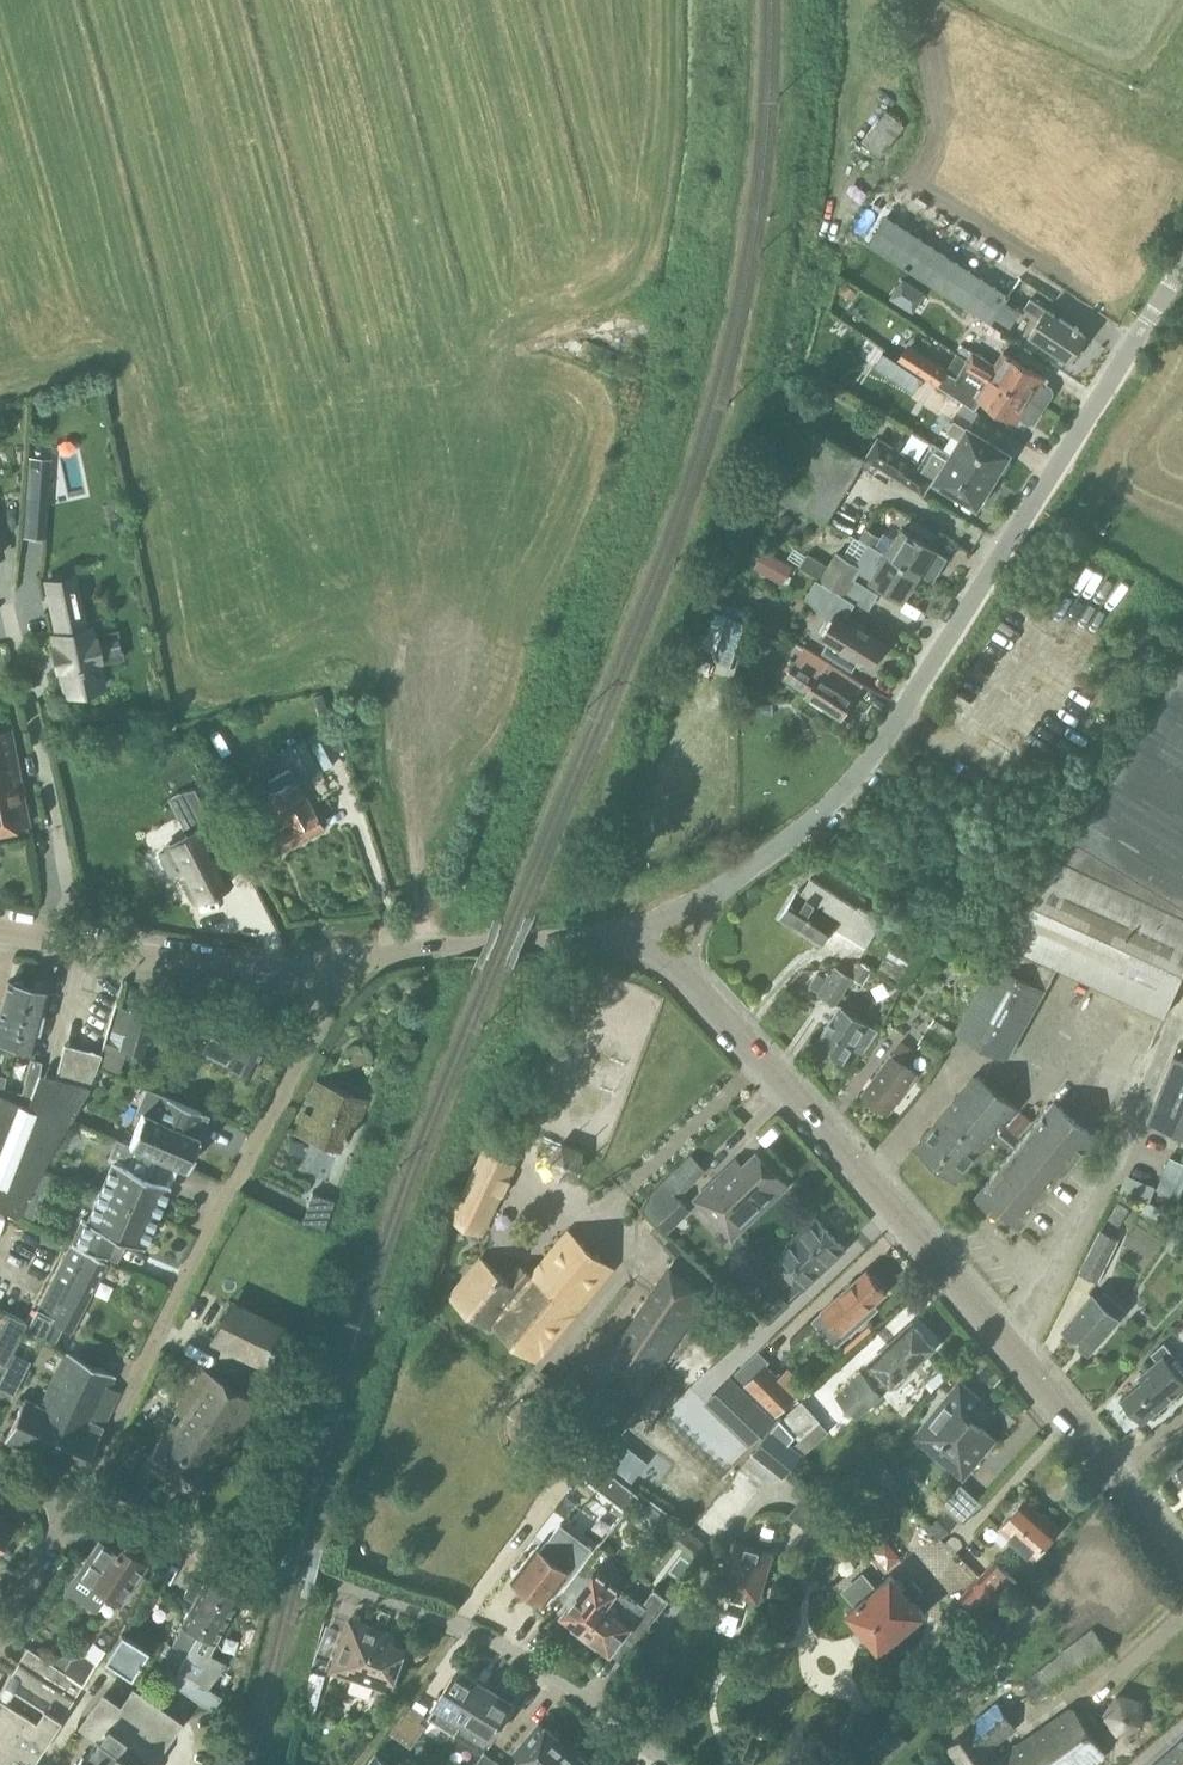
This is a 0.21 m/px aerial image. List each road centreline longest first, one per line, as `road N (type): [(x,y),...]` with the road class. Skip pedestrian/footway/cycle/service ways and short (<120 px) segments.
road 1 (unclassified): [(719,891),(836,798),(875,750),(1182,261)]
road 2 (residential): [(1182,1563),(943,1266),(684,974)]
road 3 (track): [(672,320),(637,456),(563,652),(474,841),(434,948)]
road 4 (residential): [(676,1764),(460,1625),(79,1498)]
road 5 (residential): [(79,1498),(314,1031),(315,967)]
road 6 (residential): [(0,930),(203,966),(315,967)]
road 7 (residential): [(315,967),(485,944)]
road 8 (residential): [(0,1623),(79,1498)]

